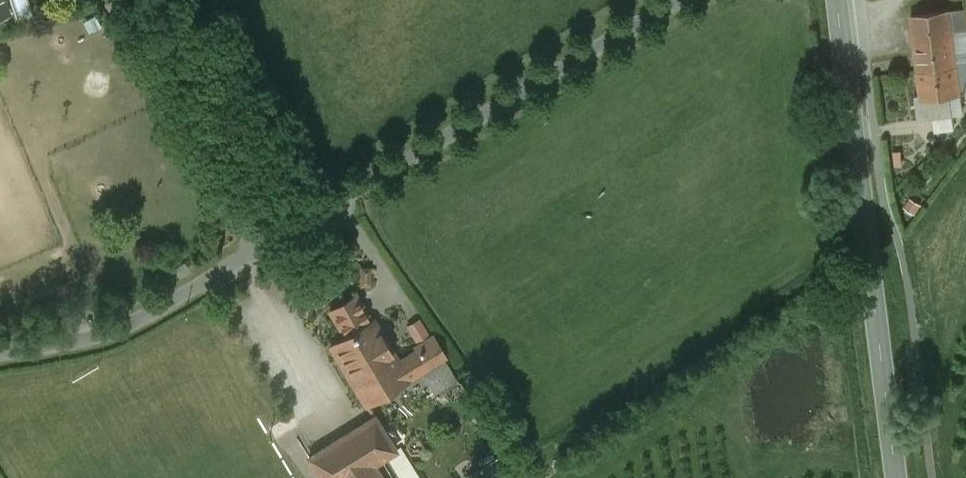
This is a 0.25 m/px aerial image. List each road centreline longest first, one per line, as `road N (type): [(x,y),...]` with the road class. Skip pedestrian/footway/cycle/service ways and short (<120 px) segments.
road 1 (unclassified): [(0,346),(80,334),(145,312),(669,0)]
road 2 (secondary): [(896,477),(837,0)]

